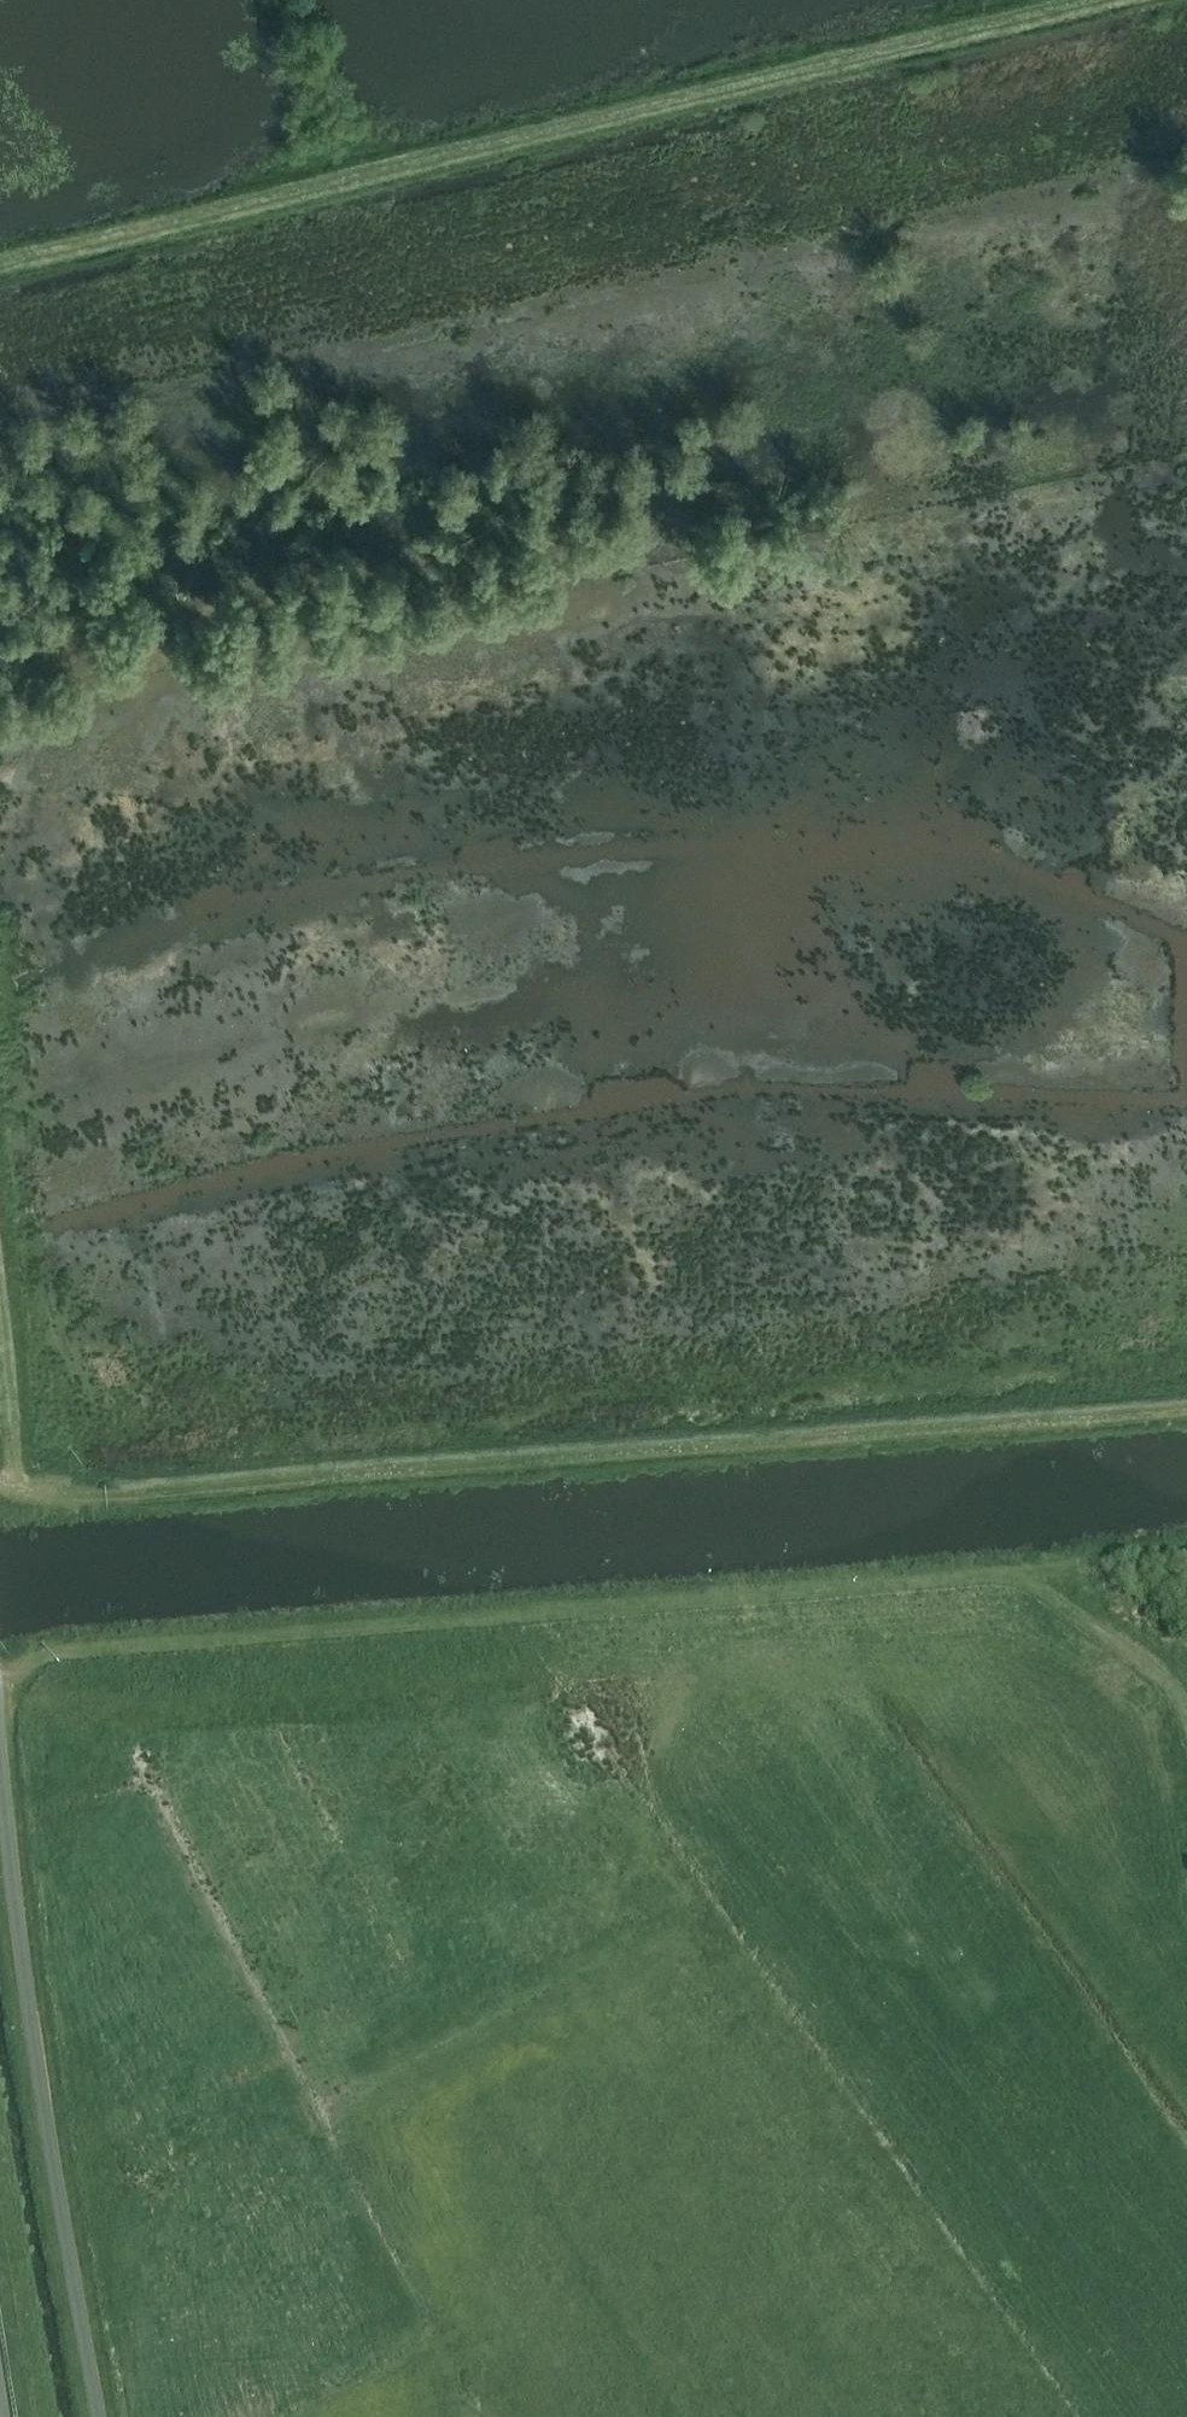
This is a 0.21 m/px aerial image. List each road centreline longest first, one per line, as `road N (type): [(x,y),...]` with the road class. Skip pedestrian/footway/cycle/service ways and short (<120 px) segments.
road 1 (unclassified): [(0,1769),(37,2067),(100,2416)]

